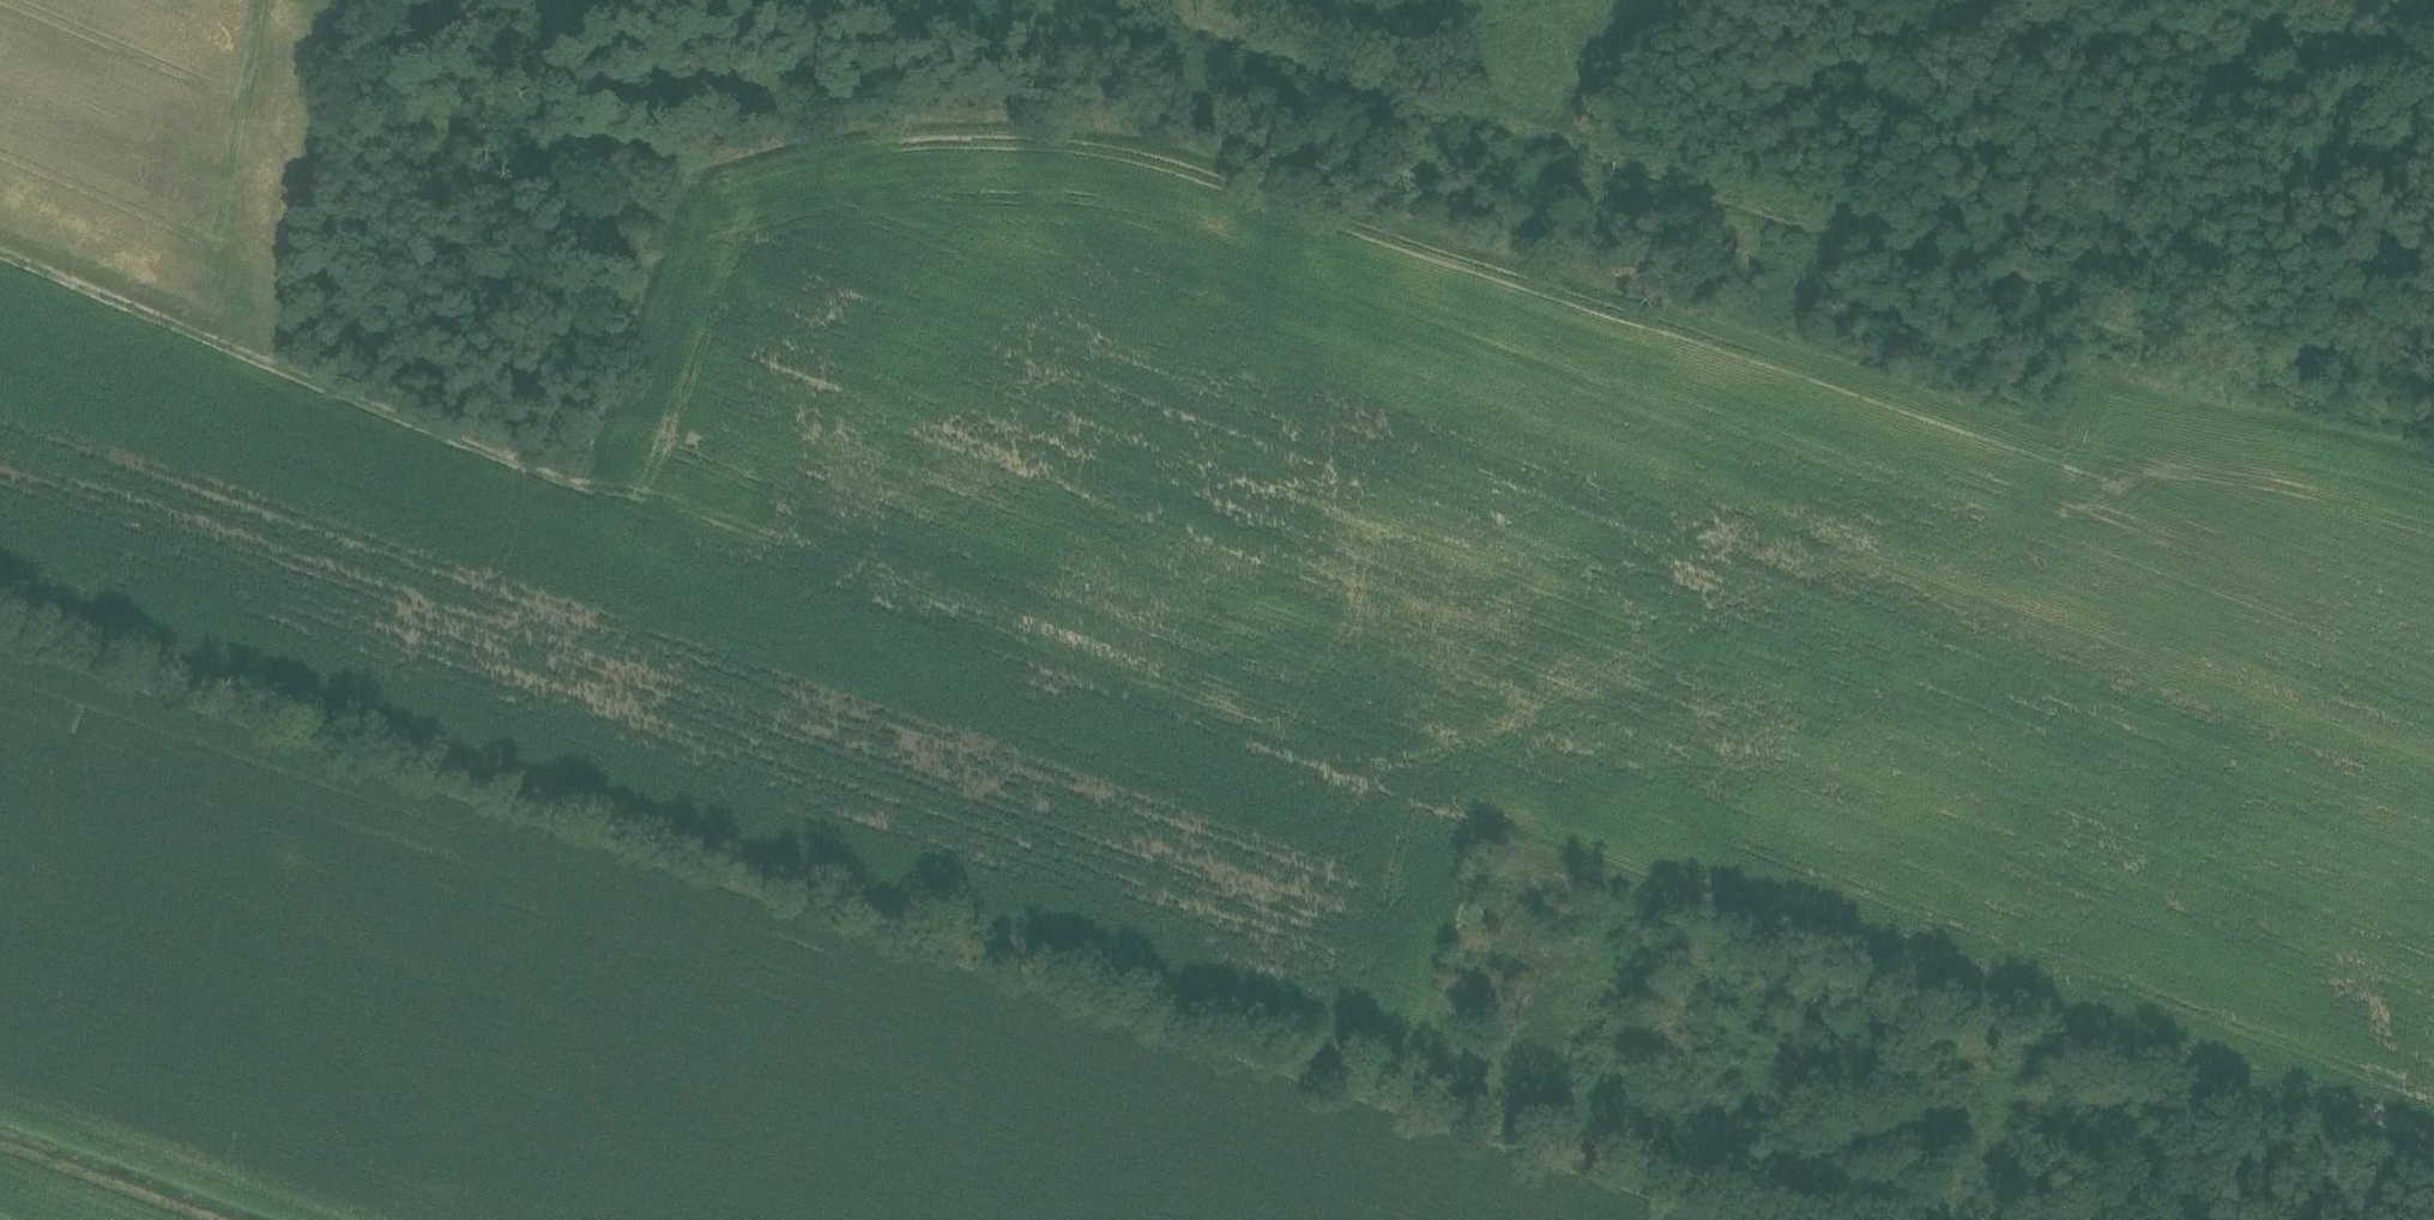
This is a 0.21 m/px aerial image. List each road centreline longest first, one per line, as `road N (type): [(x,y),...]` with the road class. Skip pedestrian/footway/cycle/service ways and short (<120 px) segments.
road 1 (track): [(2433,1162),(592,489),(0,253)]

